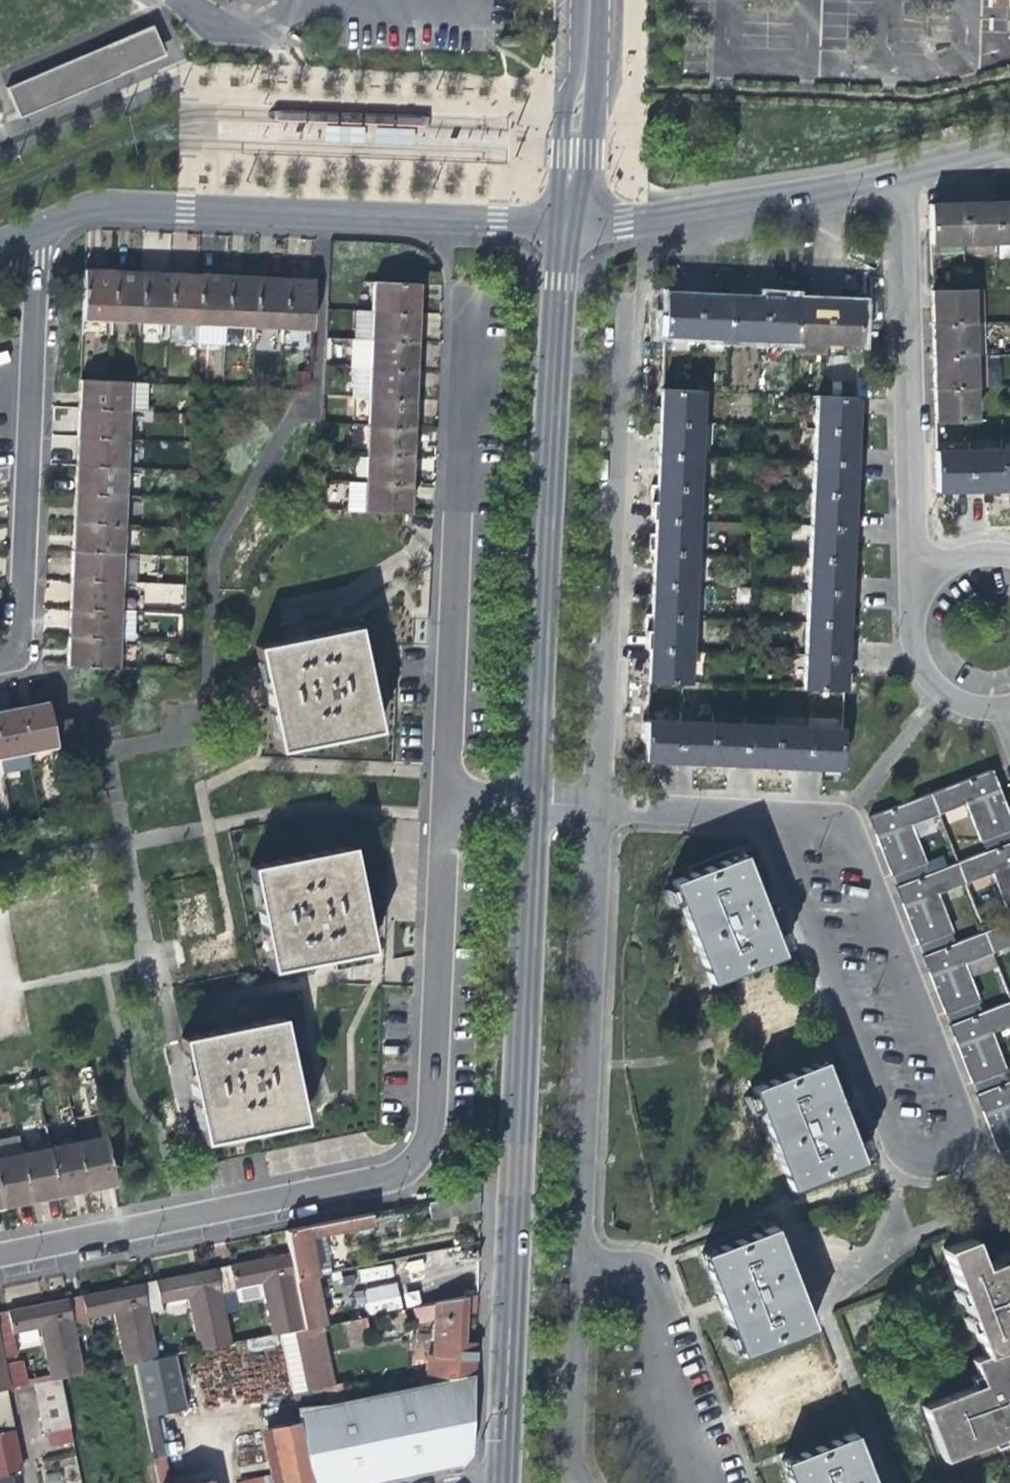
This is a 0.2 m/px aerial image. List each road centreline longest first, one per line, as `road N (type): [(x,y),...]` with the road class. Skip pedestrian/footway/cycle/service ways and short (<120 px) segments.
road 1 (residential): [(839,822),(854,836),(965,1126),(961,1152),(941,1168),(914,1167),(895,1152),(768,818)]
road 2 (secondary): [(500,1480),(528,805)]
road 3 (residential): [(575,1482),(566,1442),(595,809)]
road 4 (residential): [(416,220),(436,241),(456,285),(437,800)]
road 5 (residential): [(595,809),(648,221)]
road 6 (secondary): [(528,805),(567,228)]
road 7 (residential): [(0,656),(18,615),(35,228)]
road 8 (residential): [(900,178),(913,563),(931,577)]
road 9 (residential): [(0,1257),(384,1179)]
road 10 (residential): [(437,800),(423,1103),(416,1140),(384,1179)]
road 11 (residential): [(35,228),(90,204),(416,220)]
road 12 (residential): [(648,221),(900,178)]
road 13 (secondary): [(567,228),(583,0)]
road 14 (residential): [(931,577),(909,626),(923,677),(962,706),(1005,708)]
road 15 (residential): [(595,809),(768,818)]
road 16 (residential): [(416,220),(567,228)]

